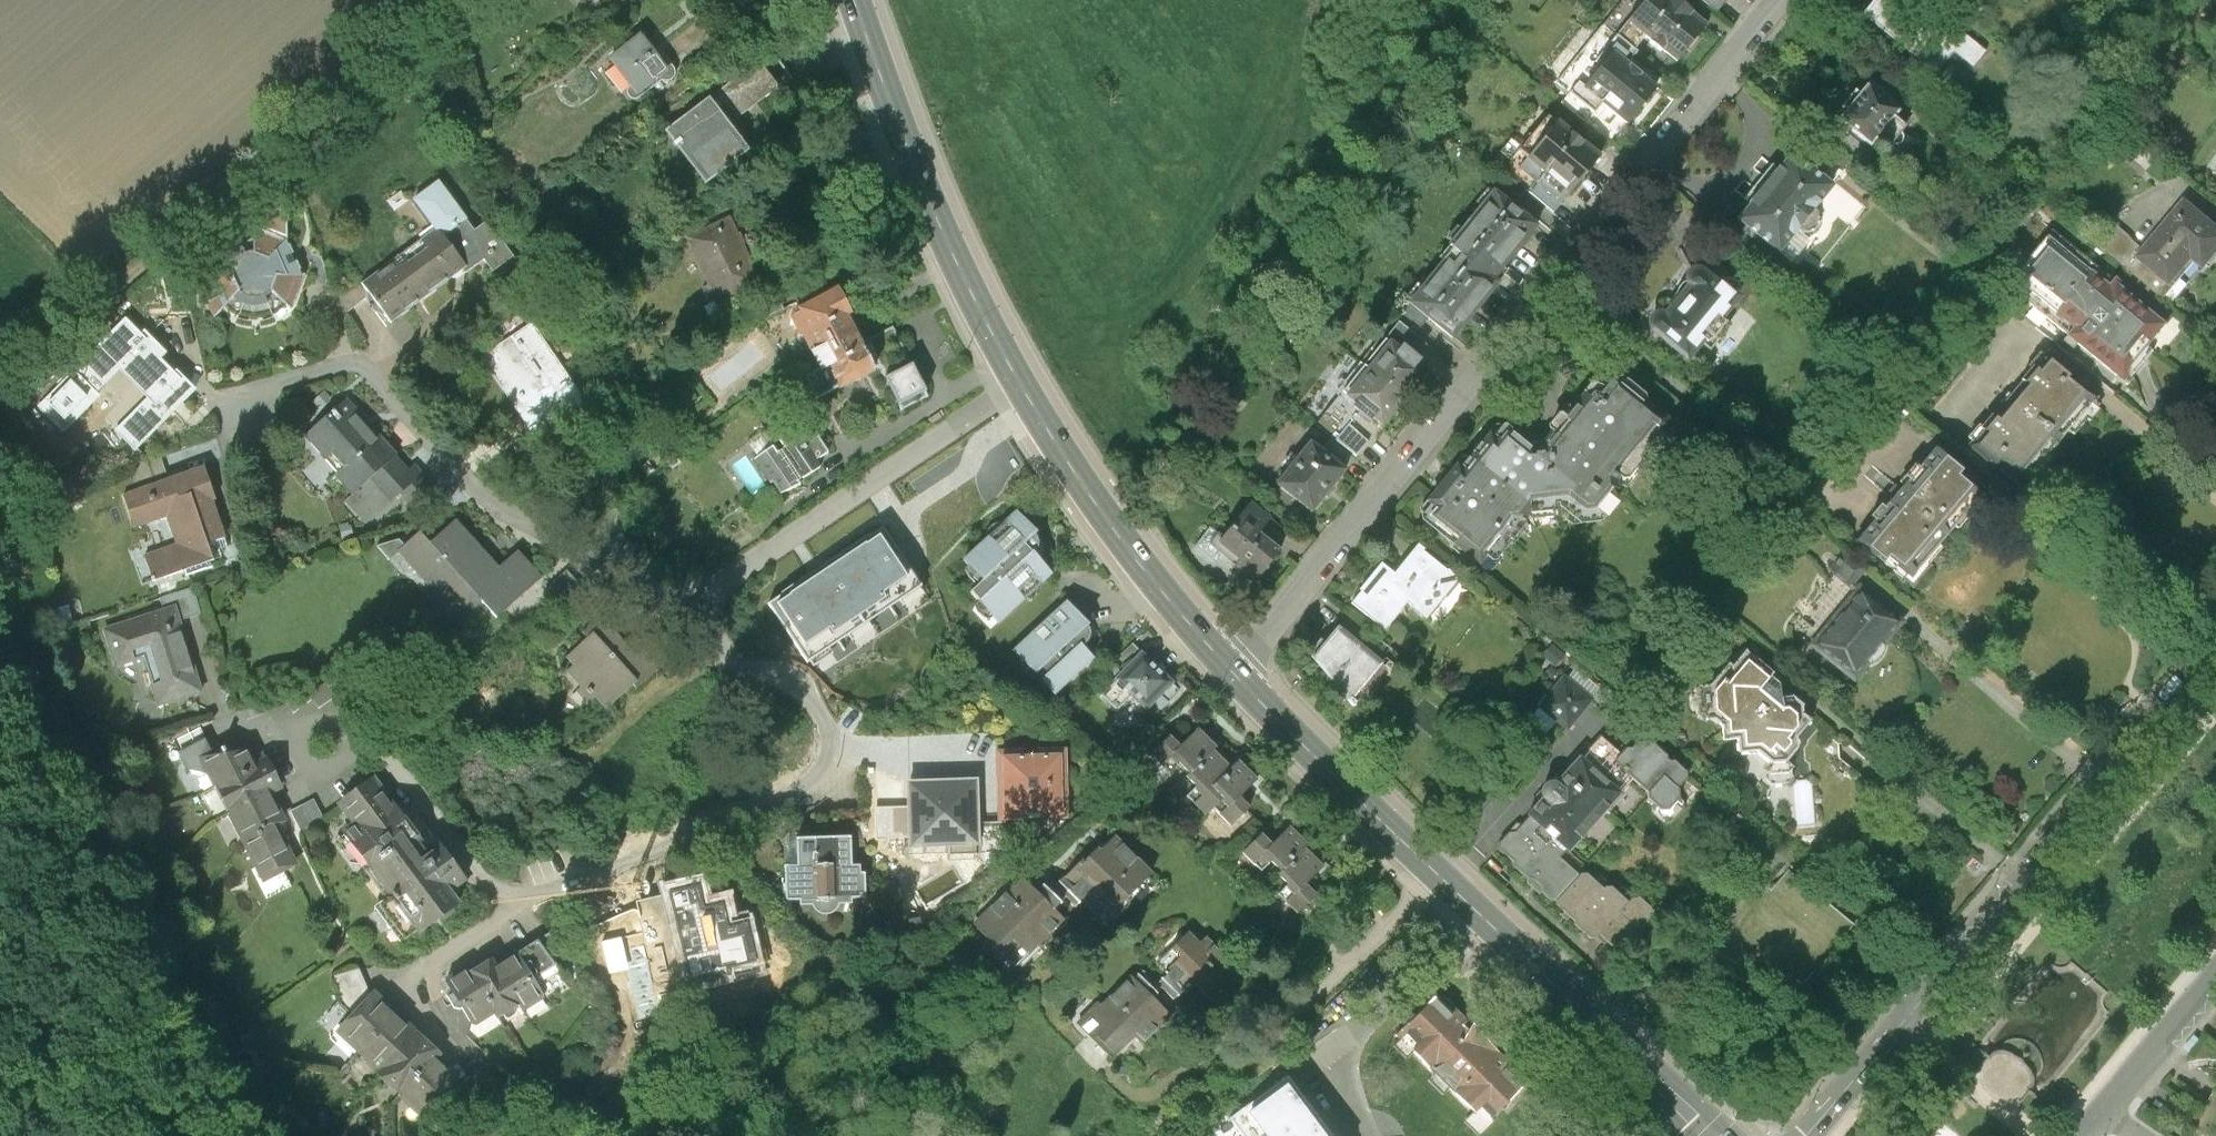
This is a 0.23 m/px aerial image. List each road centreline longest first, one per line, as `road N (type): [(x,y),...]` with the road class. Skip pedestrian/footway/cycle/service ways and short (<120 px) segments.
road 1 (residential): [(1235,673),(1798,0)]
road 2 (primary): [(854,0),(933,212),(1020,386),(1102,511),(1235,673)]
road 3 (primary): [(1235,673),(1715,1135)]
road 4 (tertiary): [(2215,651),(1806,1135)]
road 5 (tertiary): [(2103,1114),(2215,974)]

